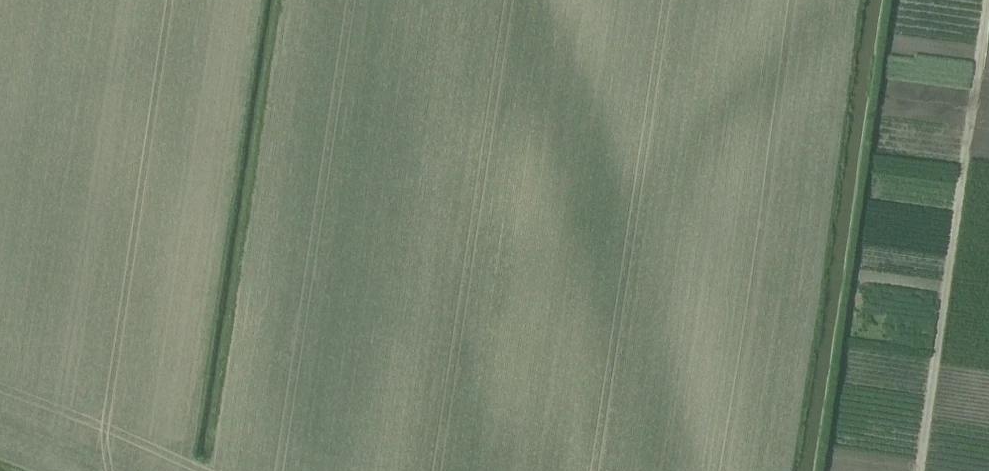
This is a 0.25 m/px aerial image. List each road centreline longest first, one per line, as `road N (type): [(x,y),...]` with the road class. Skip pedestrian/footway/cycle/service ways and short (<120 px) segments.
road 1 (track): [(924,470),(988,17)]

